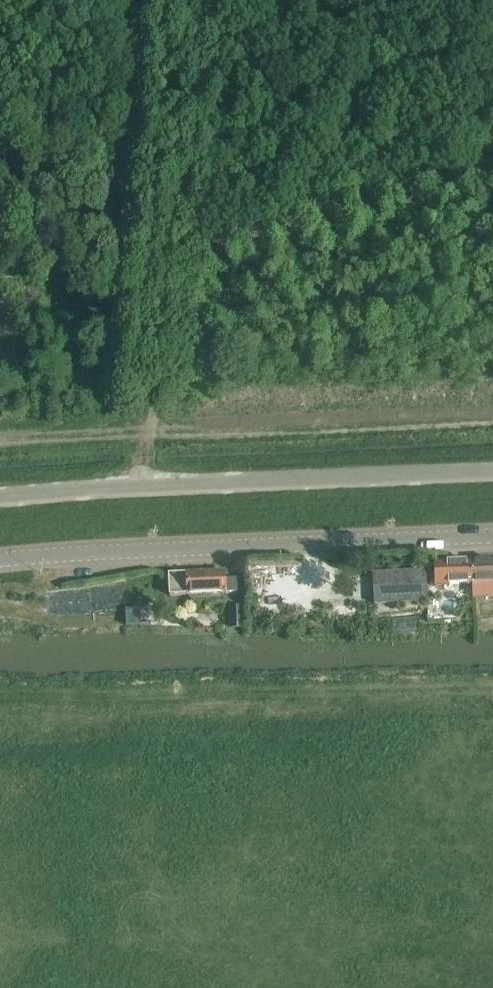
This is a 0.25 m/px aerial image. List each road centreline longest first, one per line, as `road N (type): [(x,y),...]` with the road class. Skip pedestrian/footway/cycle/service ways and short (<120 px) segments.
road 1 (tertiary): [(0,560),(492,535)]
road 2 (unclassified): [(0,495),(492,471)]
road 3 (track): [(0,593),(133,551)]

